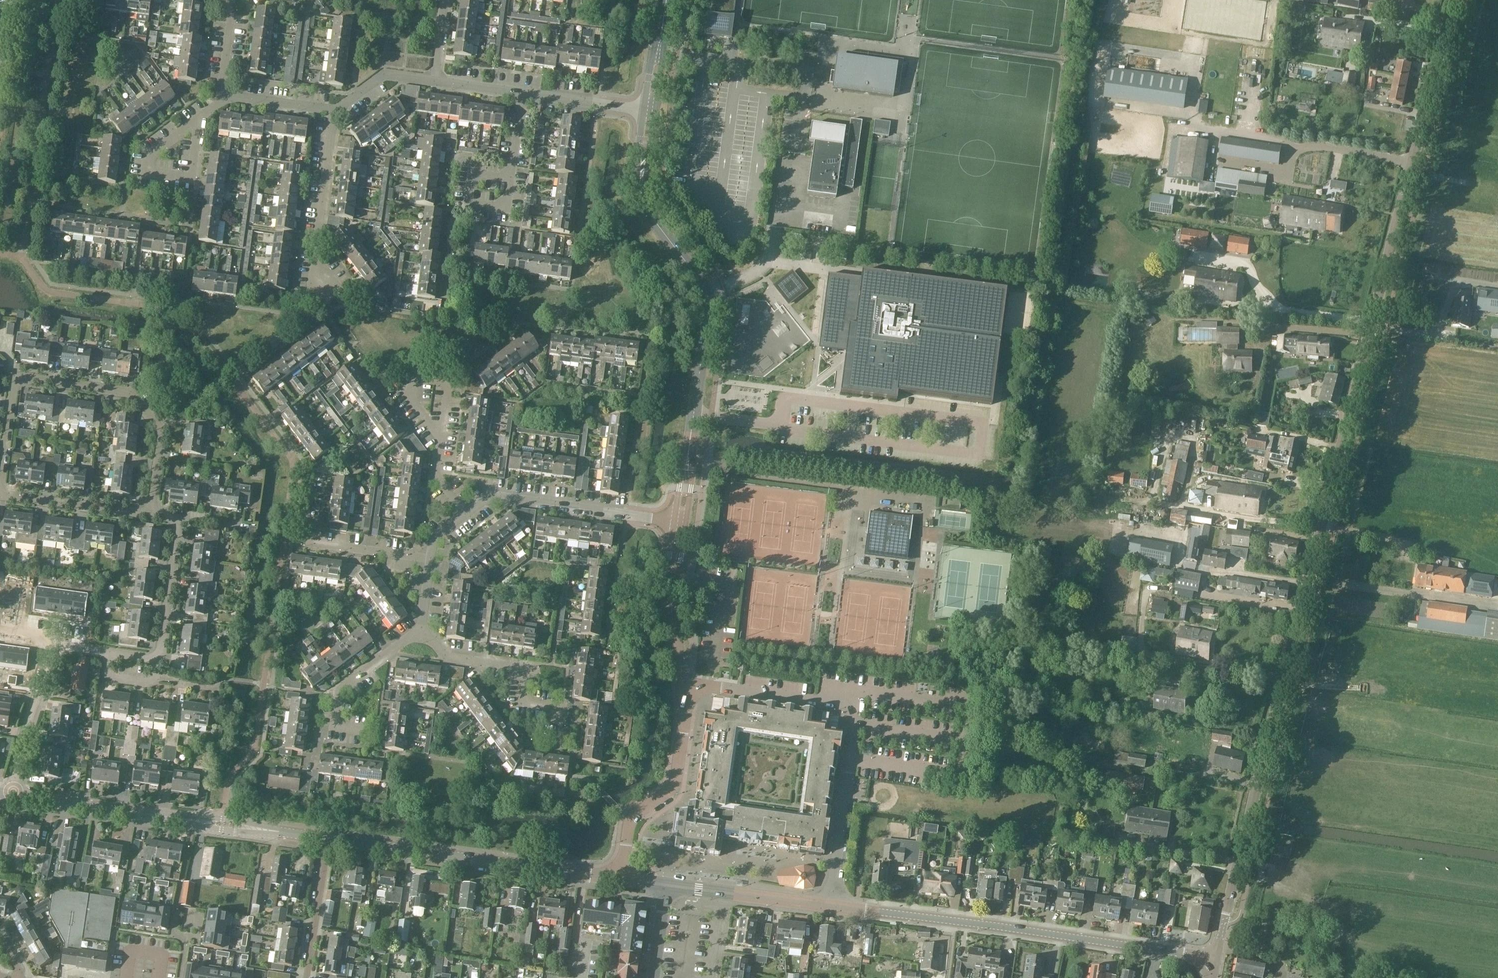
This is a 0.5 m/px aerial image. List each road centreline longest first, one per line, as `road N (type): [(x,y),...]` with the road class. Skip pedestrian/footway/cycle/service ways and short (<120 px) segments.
road 1 (tertiary): [(1206,970),(1222,950),(1306,577),(1455,0)]
road 2 (secondary): [(1206,970),(1182,953),(665,883)]
road 3 (tertiary): [(620,879),(629,820),(675,781),(684,719),(671,594),(680,523)]
road 4 (residential): [(151,515),(161,431),(129,392),(25,377),(12,387),(0,483),(9,496)]
road 5 (tertiary): [(680,523),(708,307),(702,283),(646,209)]
road 6 (secondary): [(328,838),(14,795)]
road 7 (secondary): [(584,874),(328,838)]
road 8 (track): [(1479,882),(1373,864),(1293,872),(1244,862)]
road 9 (residential): [(680,523),(490,496),(465,514)]
road 10 (residential): [(557,741),(561,717),(553,706),(521,702),(523,678),(515,666),(446,656),(421,629)]
road 11 (residential): [(431,558),(301,542),(312,474)]
road 12 (residential): [(339,298),(315,262),(335,110)]
road 13 (residential): [(371,732),(345,728),(335,717),(338,690),(421,629)]
road 14 (residential): [(157,659),(177,531),(167,517),(151,515)]
road 15 (residential): [(14,795),(54,645)]
road 16 (residential): [(9,496),(151,515)]
road 17 (residential): [(328,838),(306,977)]
road 18 (residential): [(442,438),(448,384),(428,377),(413,394),(432,425)]

